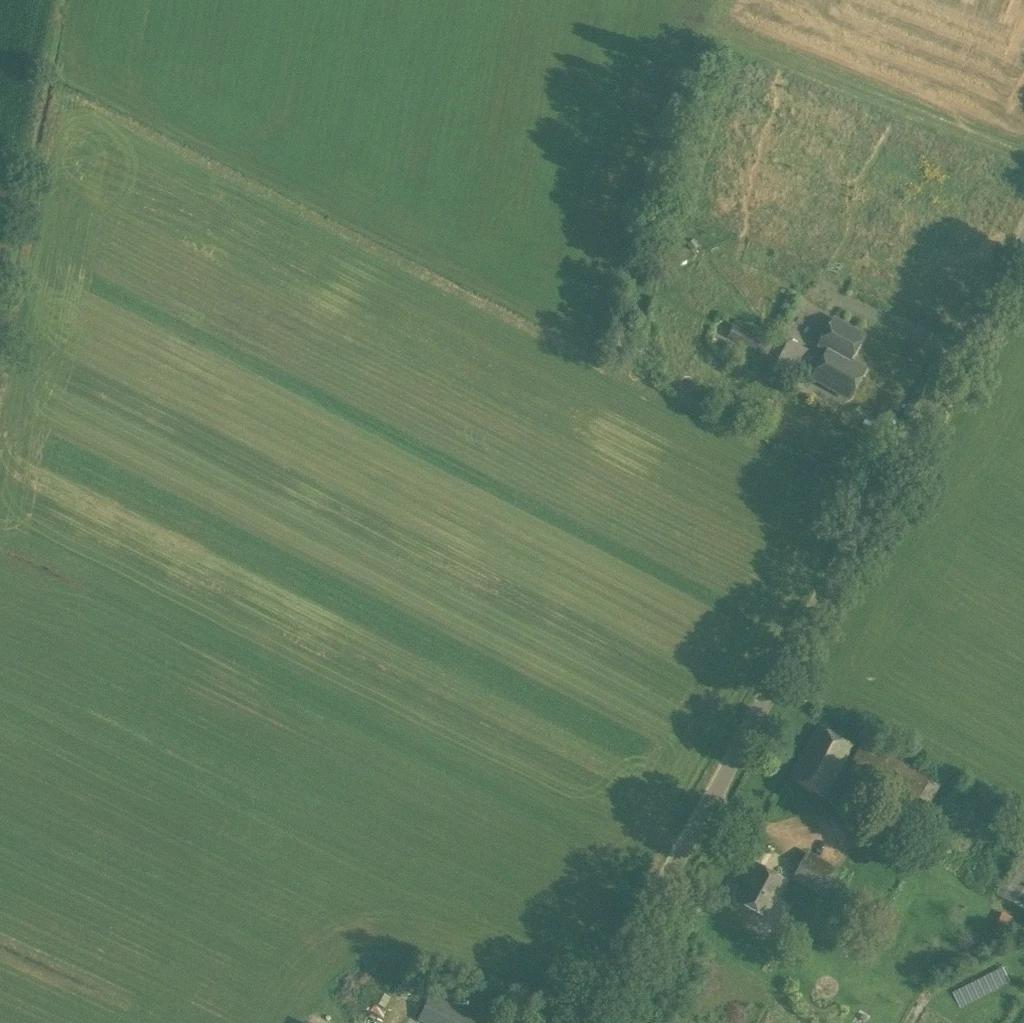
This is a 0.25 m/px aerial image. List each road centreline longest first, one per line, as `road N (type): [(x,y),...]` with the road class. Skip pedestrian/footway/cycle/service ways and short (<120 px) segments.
road 1 (unclassified): [(582,1022),(1023,230)]

